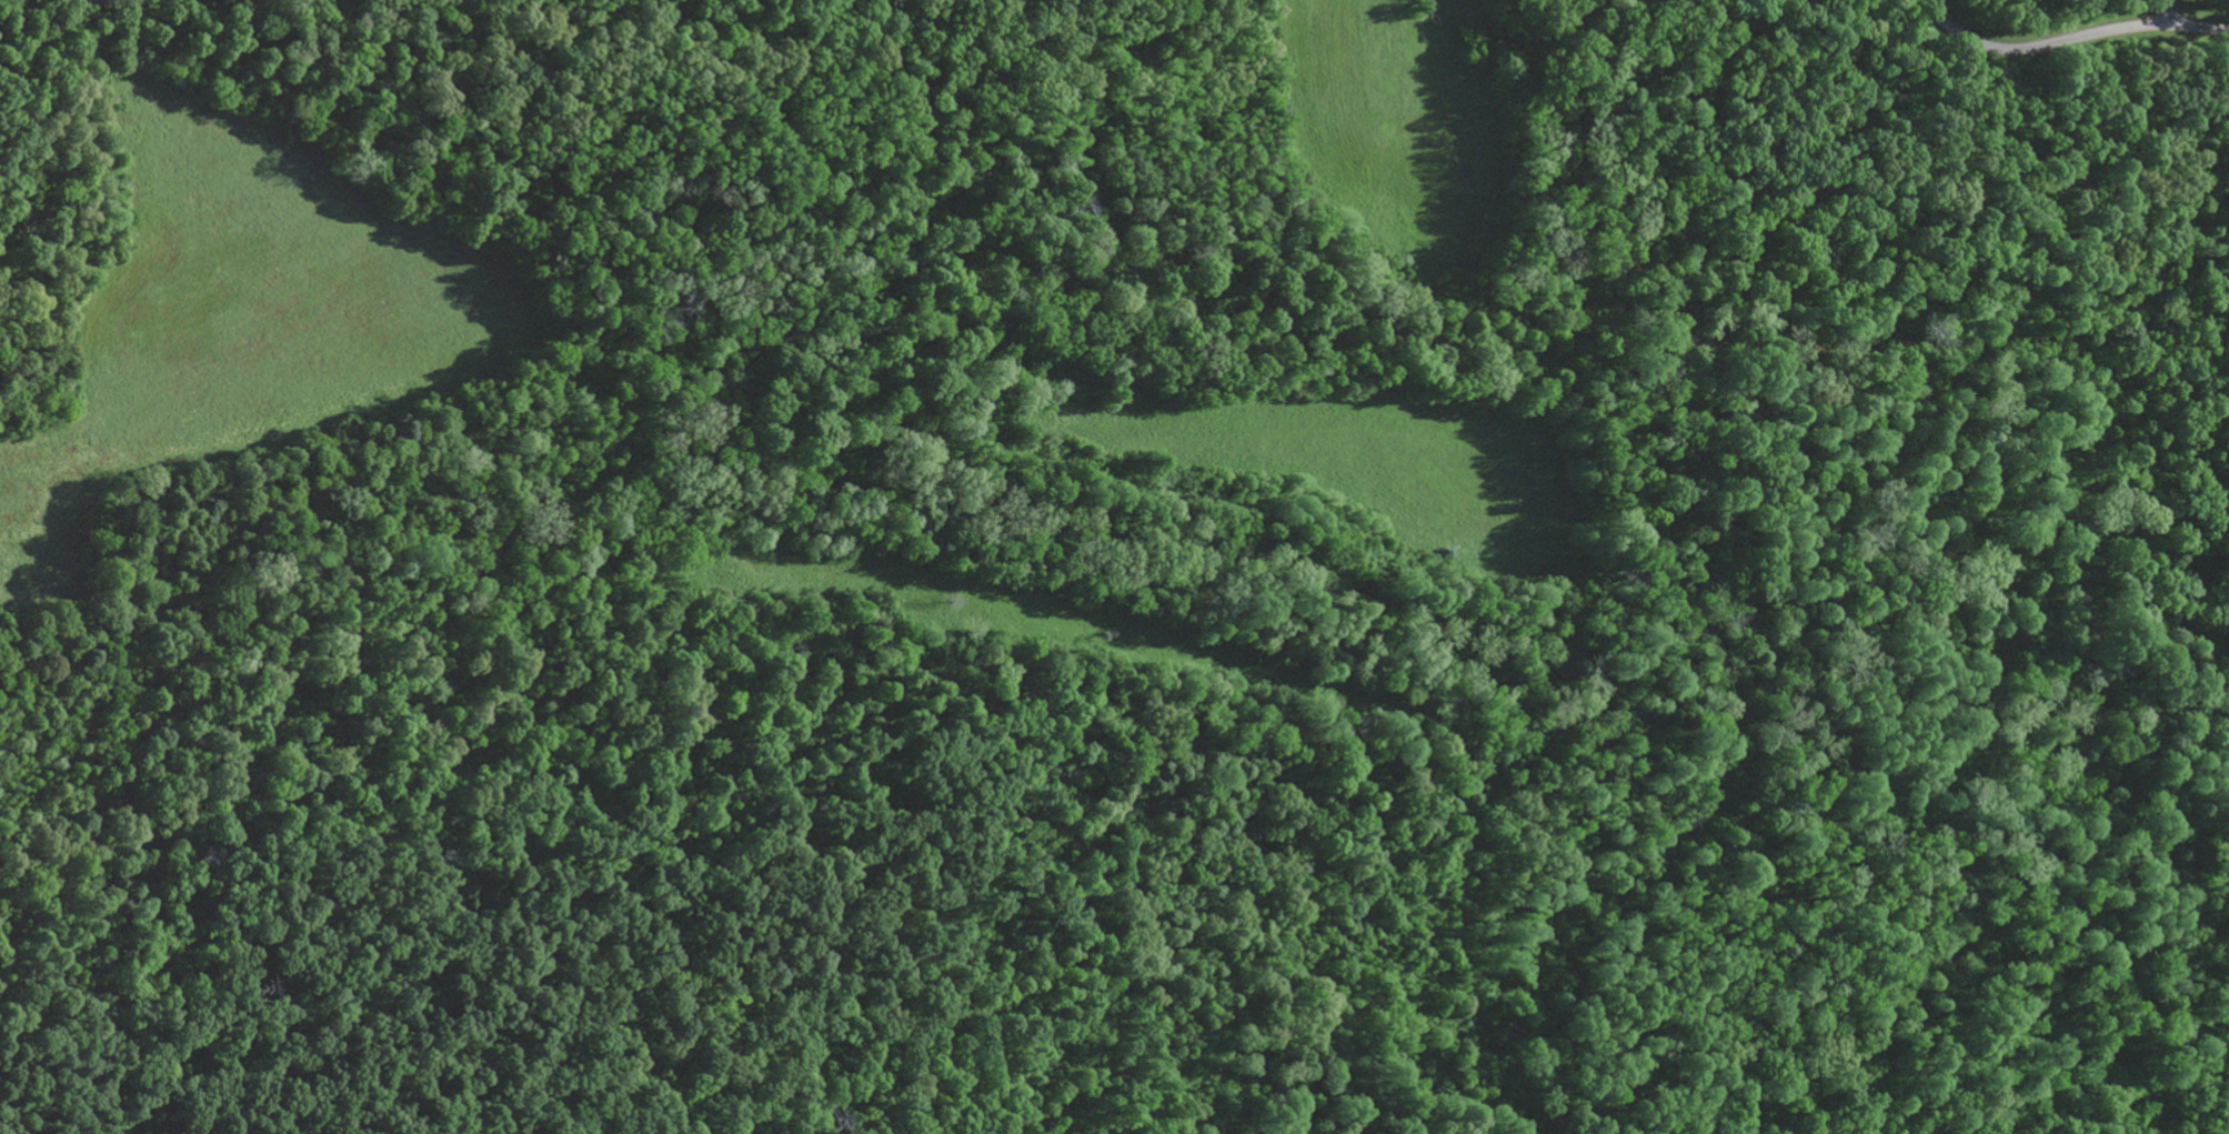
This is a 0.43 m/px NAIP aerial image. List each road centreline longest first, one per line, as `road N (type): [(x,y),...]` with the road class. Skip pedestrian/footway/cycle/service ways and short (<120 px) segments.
road 1 (residential): [(1930,0),(1966,37),(1996,50),(2138,31),(2228,39)]

